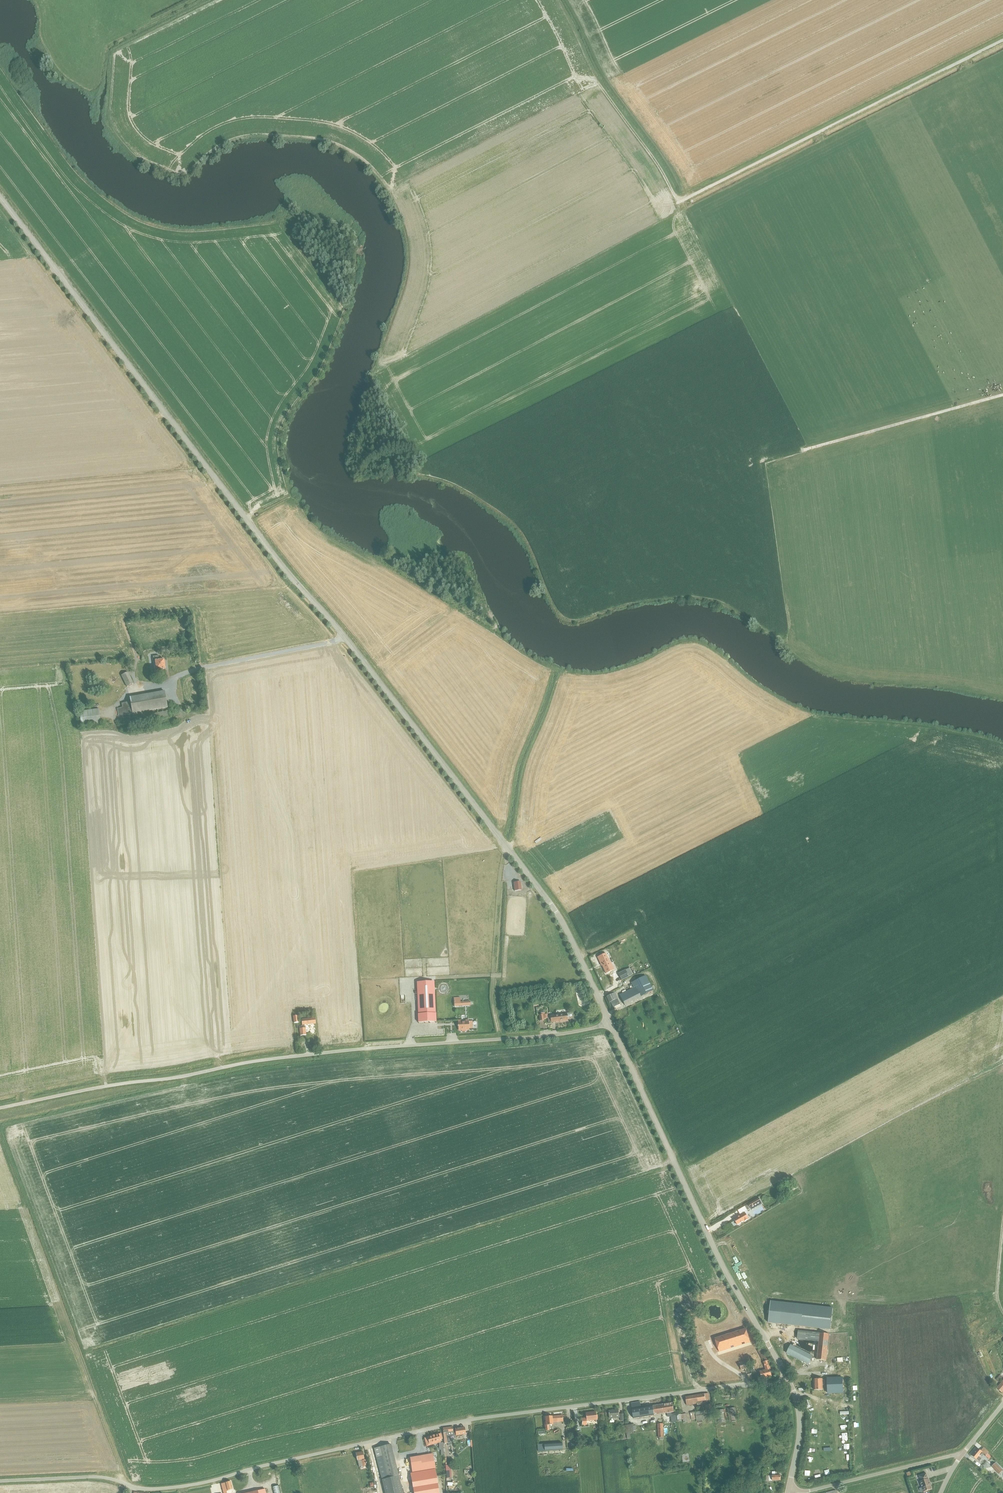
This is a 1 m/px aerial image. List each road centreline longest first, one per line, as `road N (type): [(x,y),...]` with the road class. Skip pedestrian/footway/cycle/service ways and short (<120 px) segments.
road 1 (unclassified): [(0,1481),(99,1477),(141,1489),(176,1487),(470,1420),(789,1379)]
road 2 (unclassified): [(609,1024),(273,1058),(0,1108)]
road 3 (tertiary): [(346,639),(0,196)]
road 4 (tertiary): [(609,1024),(558,912),(346,639)]
road 5 (tertiary): [(789,1379),(740,1296),(609,1024)]
road 6 (track): [(125,1484),(0,1131)]
road 7 (unclassified): [(679,202),(1002,40)]
road 8 (unclassified): [(169,682),(346,639)]
road 9 (unclassified): [(790,1491),(961,1455)]

